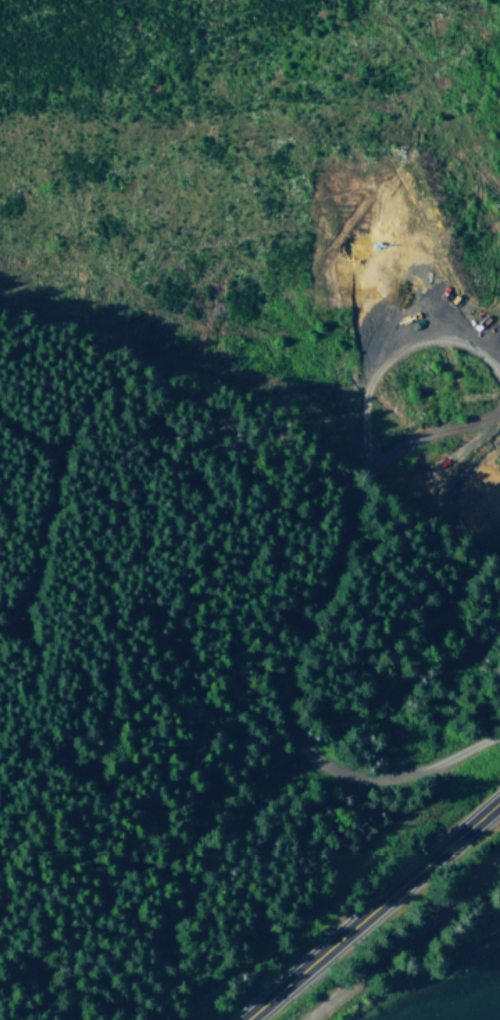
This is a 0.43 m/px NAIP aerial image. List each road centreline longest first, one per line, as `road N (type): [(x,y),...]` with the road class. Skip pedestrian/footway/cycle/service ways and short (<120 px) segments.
road 1 (tertiary): [(246,1019),(499,794)]
road 2 (residential): [(313,1019),(499,858)]

